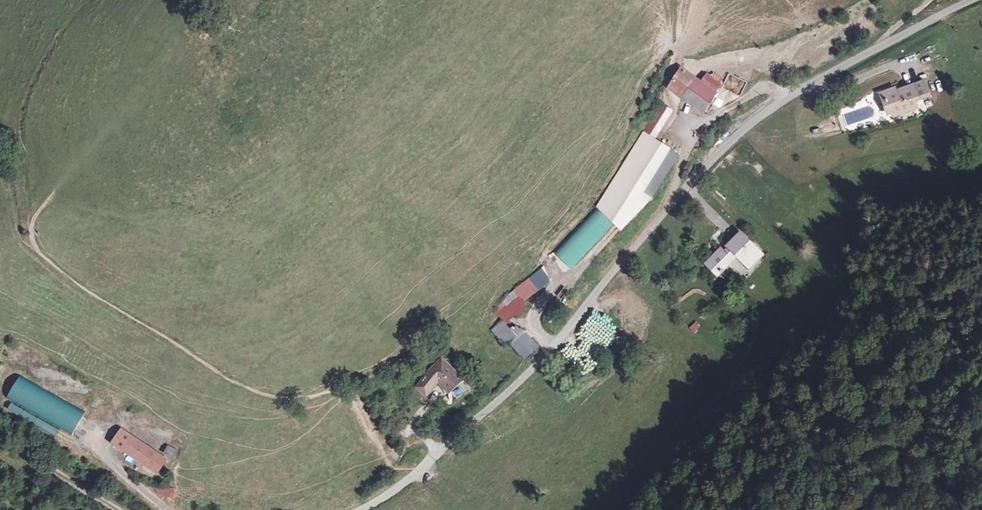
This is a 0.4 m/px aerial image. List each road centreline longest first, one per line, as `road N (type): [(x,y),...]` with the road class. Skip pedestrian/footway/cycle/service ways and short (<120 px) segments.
road 1 (unclassified): [(360,509),(512,389),(655,219),(754,120),(972,0)]
road 2 (track): [(0,438),(116,509)]

